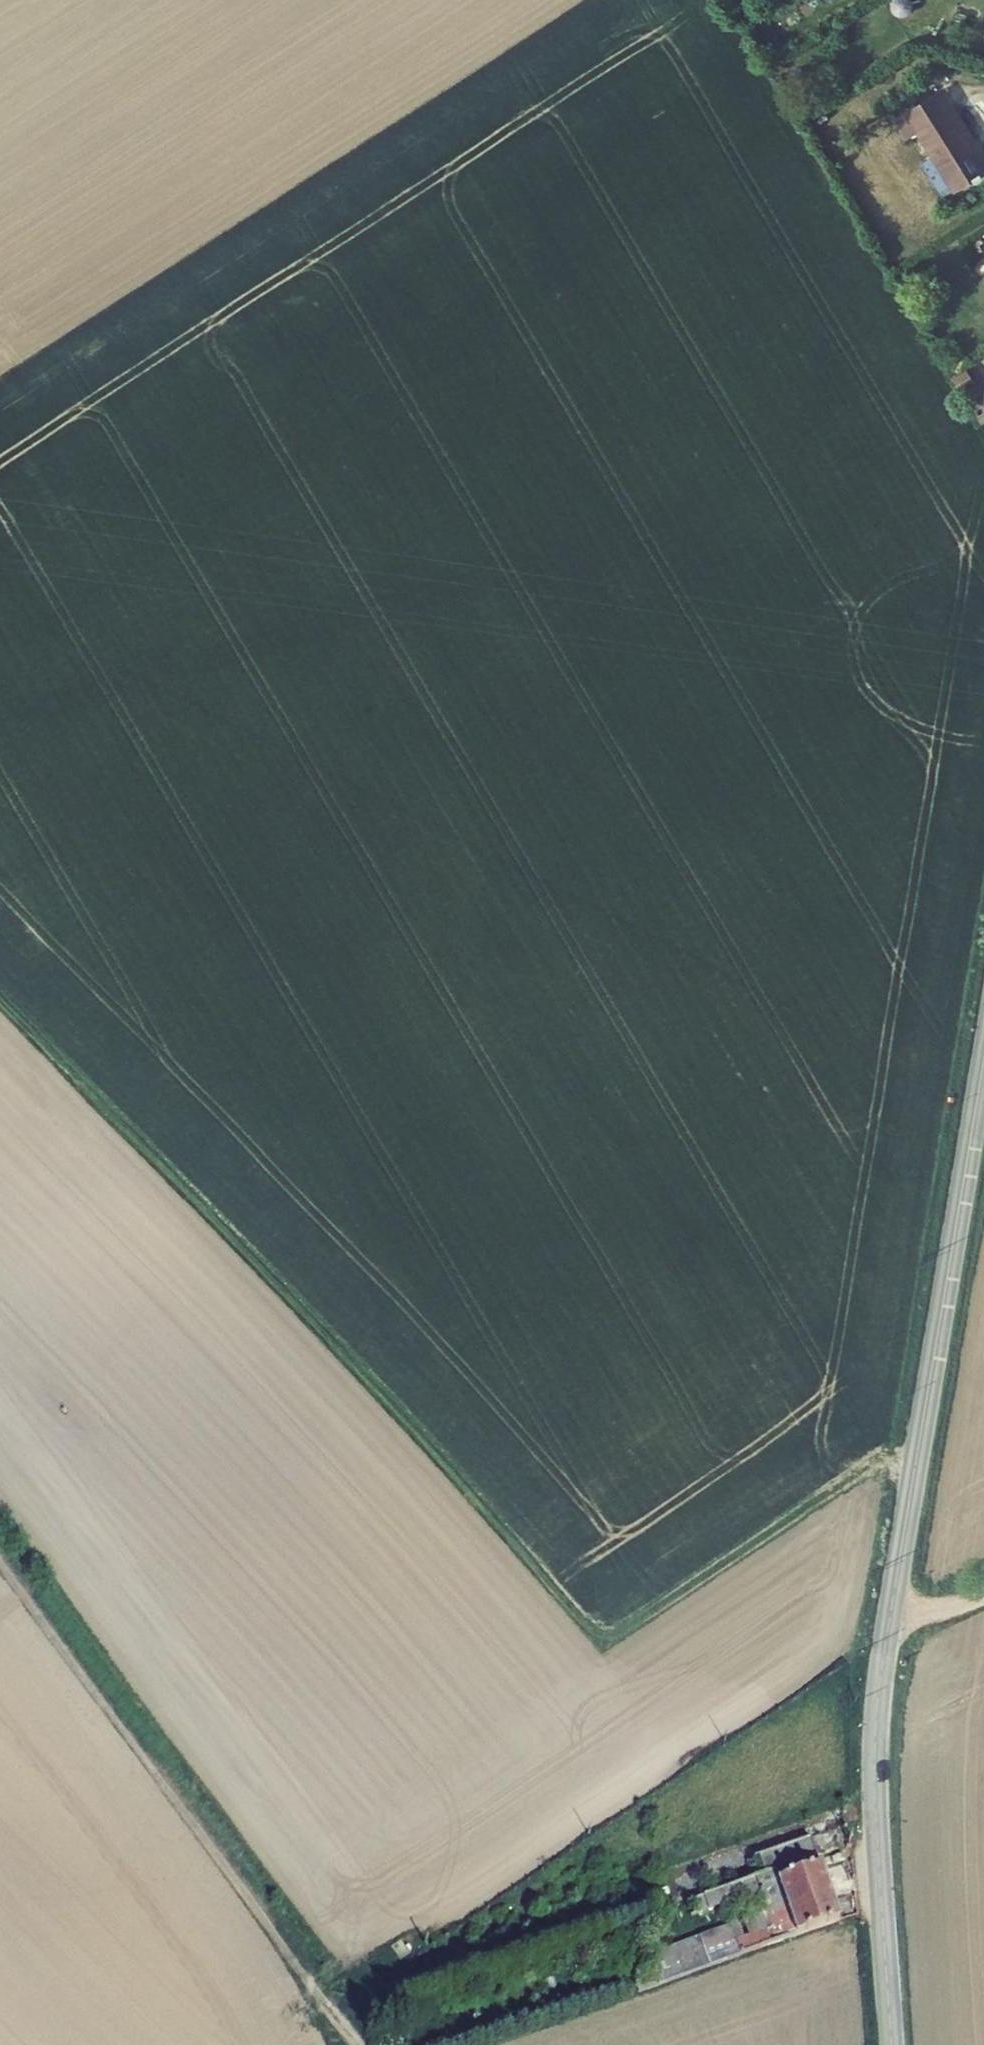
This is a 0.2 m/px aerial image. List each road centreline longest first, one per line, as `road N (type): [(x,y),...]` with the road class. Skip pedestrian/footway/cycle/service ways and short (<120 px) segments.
road 1 (tertiary): [(891,2044),(875,1804),(880,1686),(983,1064)]
road 2 (track): [(362,2044),(0,1565)]

